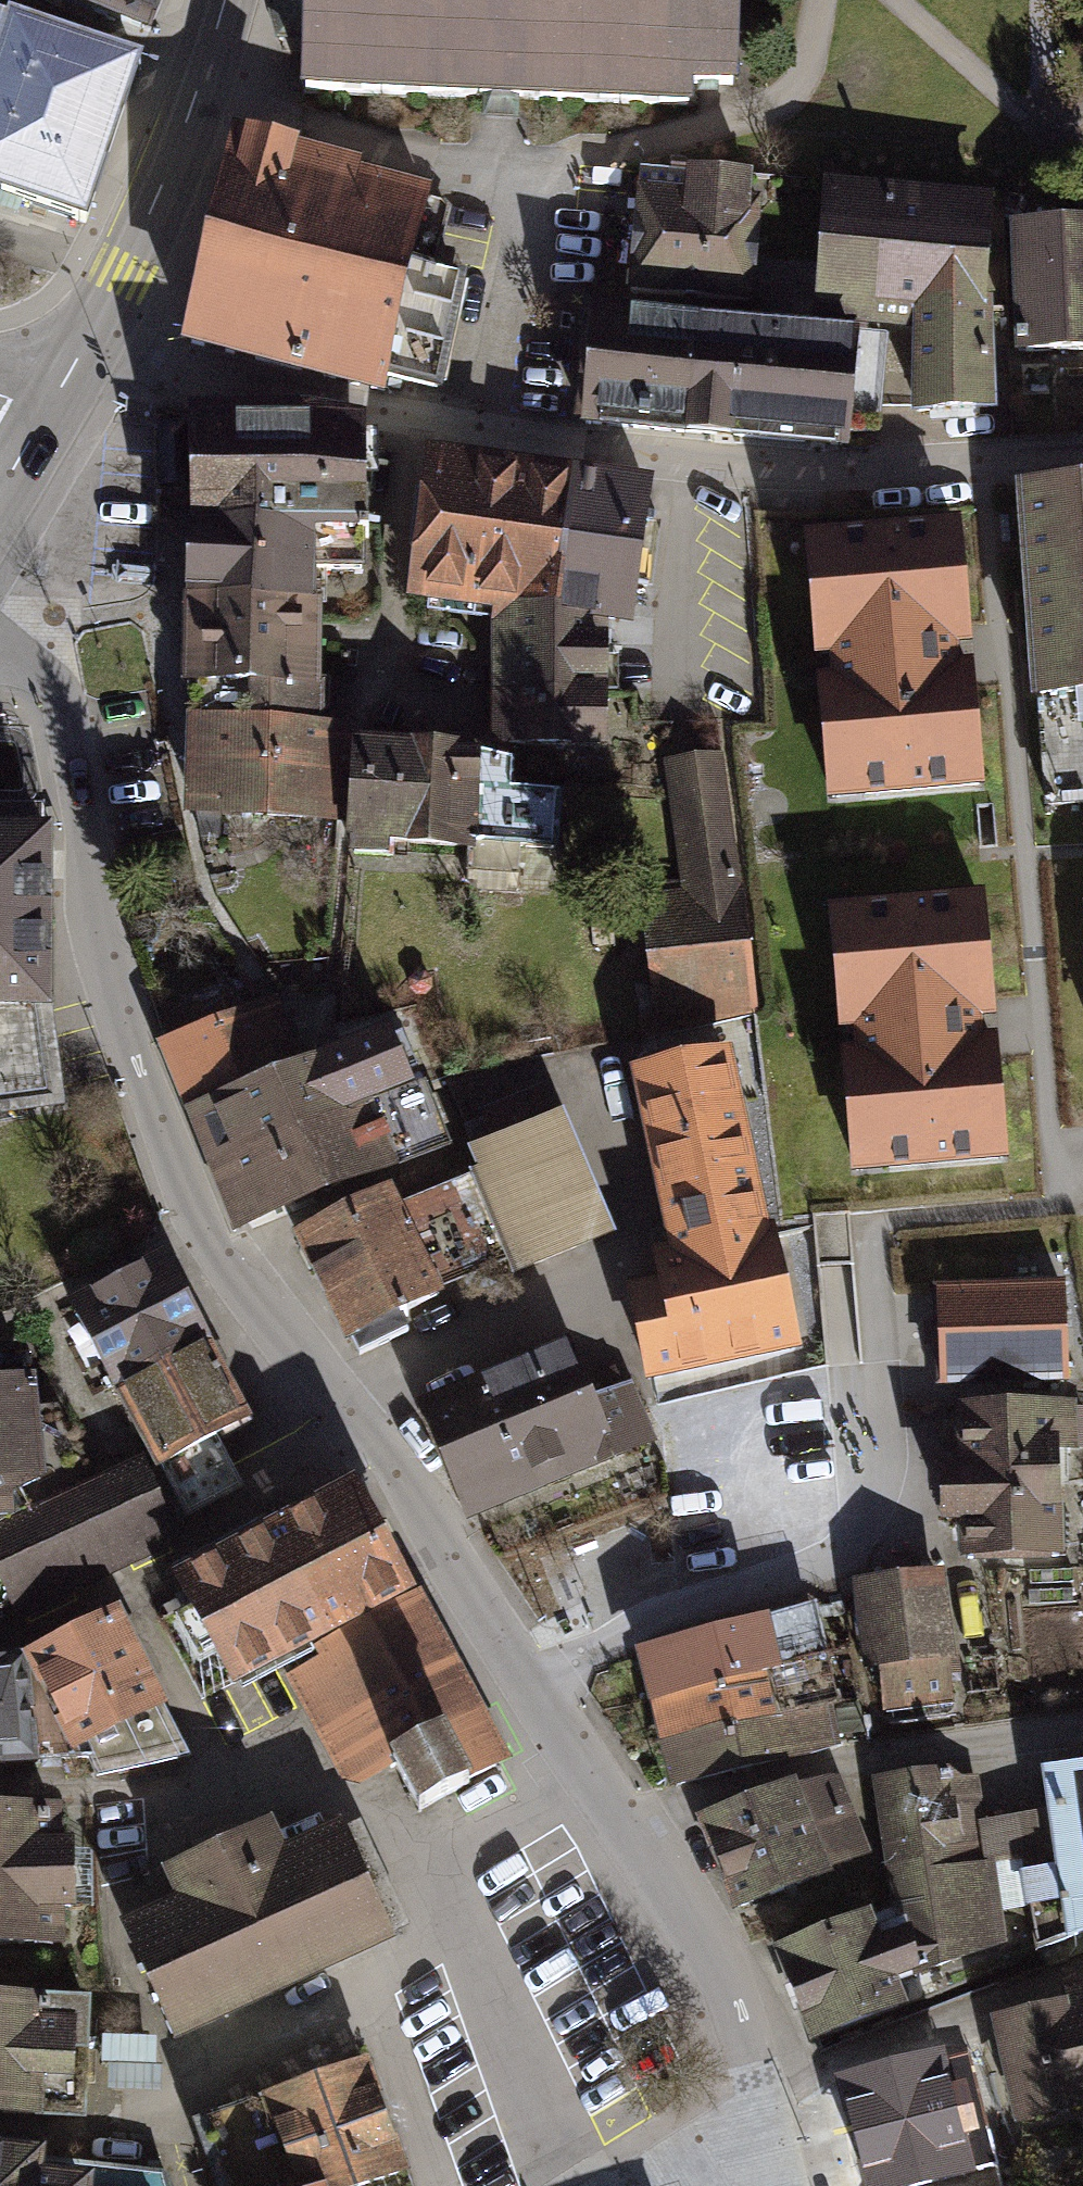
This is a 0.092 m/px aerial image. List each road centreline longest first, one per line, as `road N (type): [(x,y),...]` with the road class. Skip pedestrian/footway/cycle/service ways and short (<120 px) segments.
road 1 (residential): [(764,2119),(696,1973),(467,1595),(176,1190),(107,974),(68,718),(61,696),(0,644)]
road 2 (residential): [(75,363),(408,424),(785,477),(1082,462)]
road 3 (primary): [(75,363),(128,274),(225,0)]
road 4 (unclassified): [(764,2119),(644,2185)]

